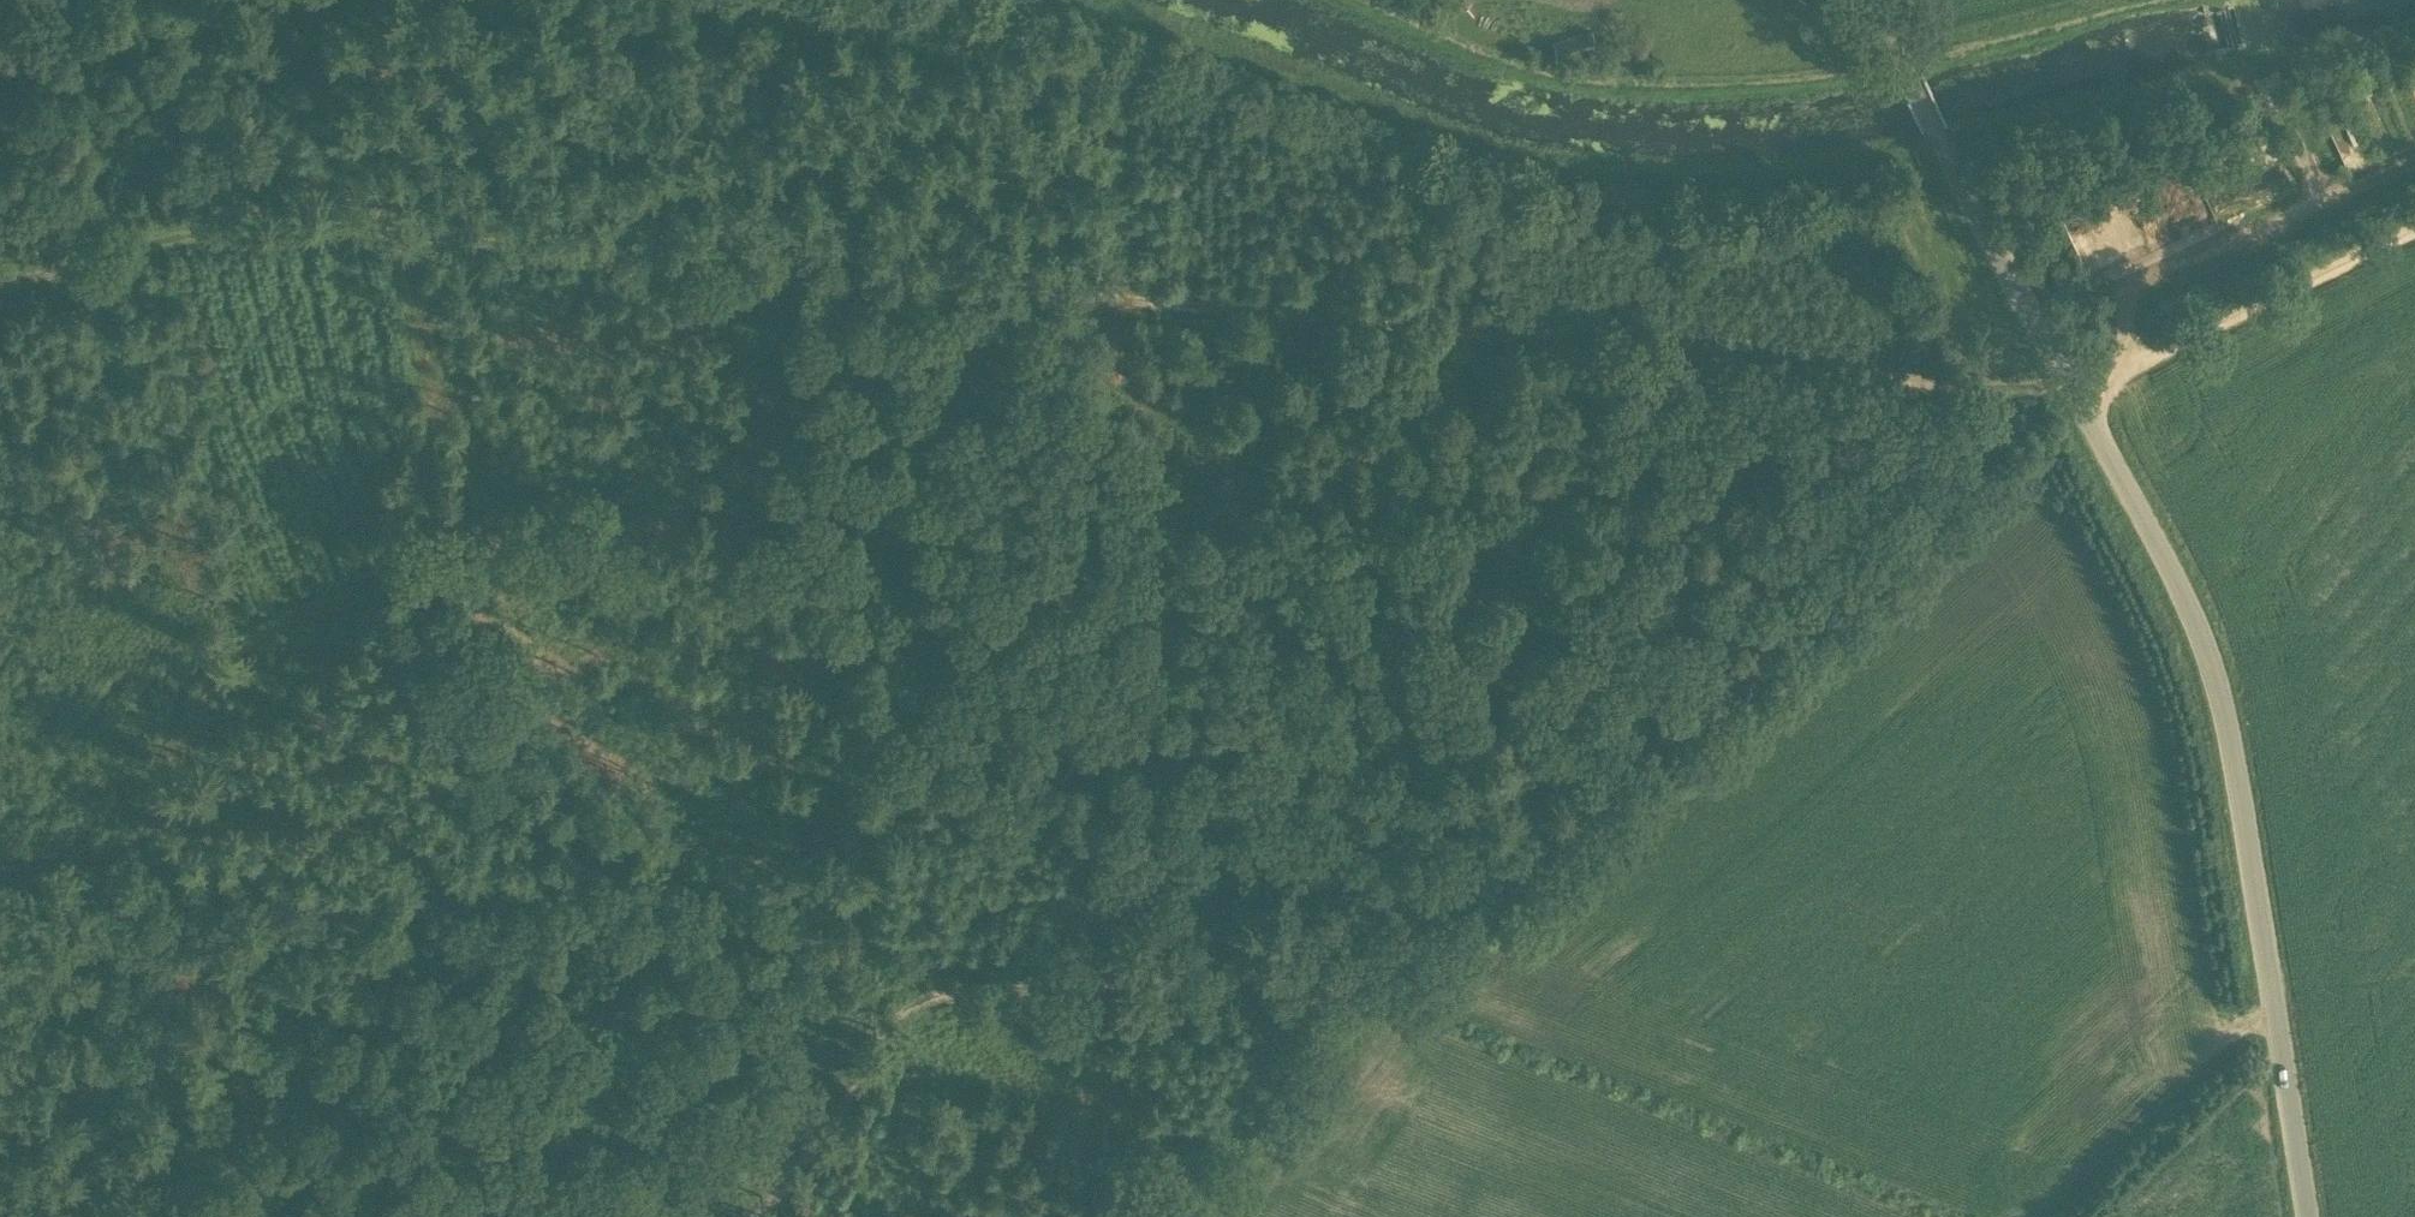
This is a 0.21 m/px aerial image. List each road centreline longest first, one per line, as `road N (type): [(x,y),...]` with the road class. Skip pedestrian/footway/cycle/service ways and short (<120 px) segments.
road 1 (unclassified): [(2306,1216),(2208,652),(1871,0)]
road 2 (track): [(2071,392),(2414,230)]

